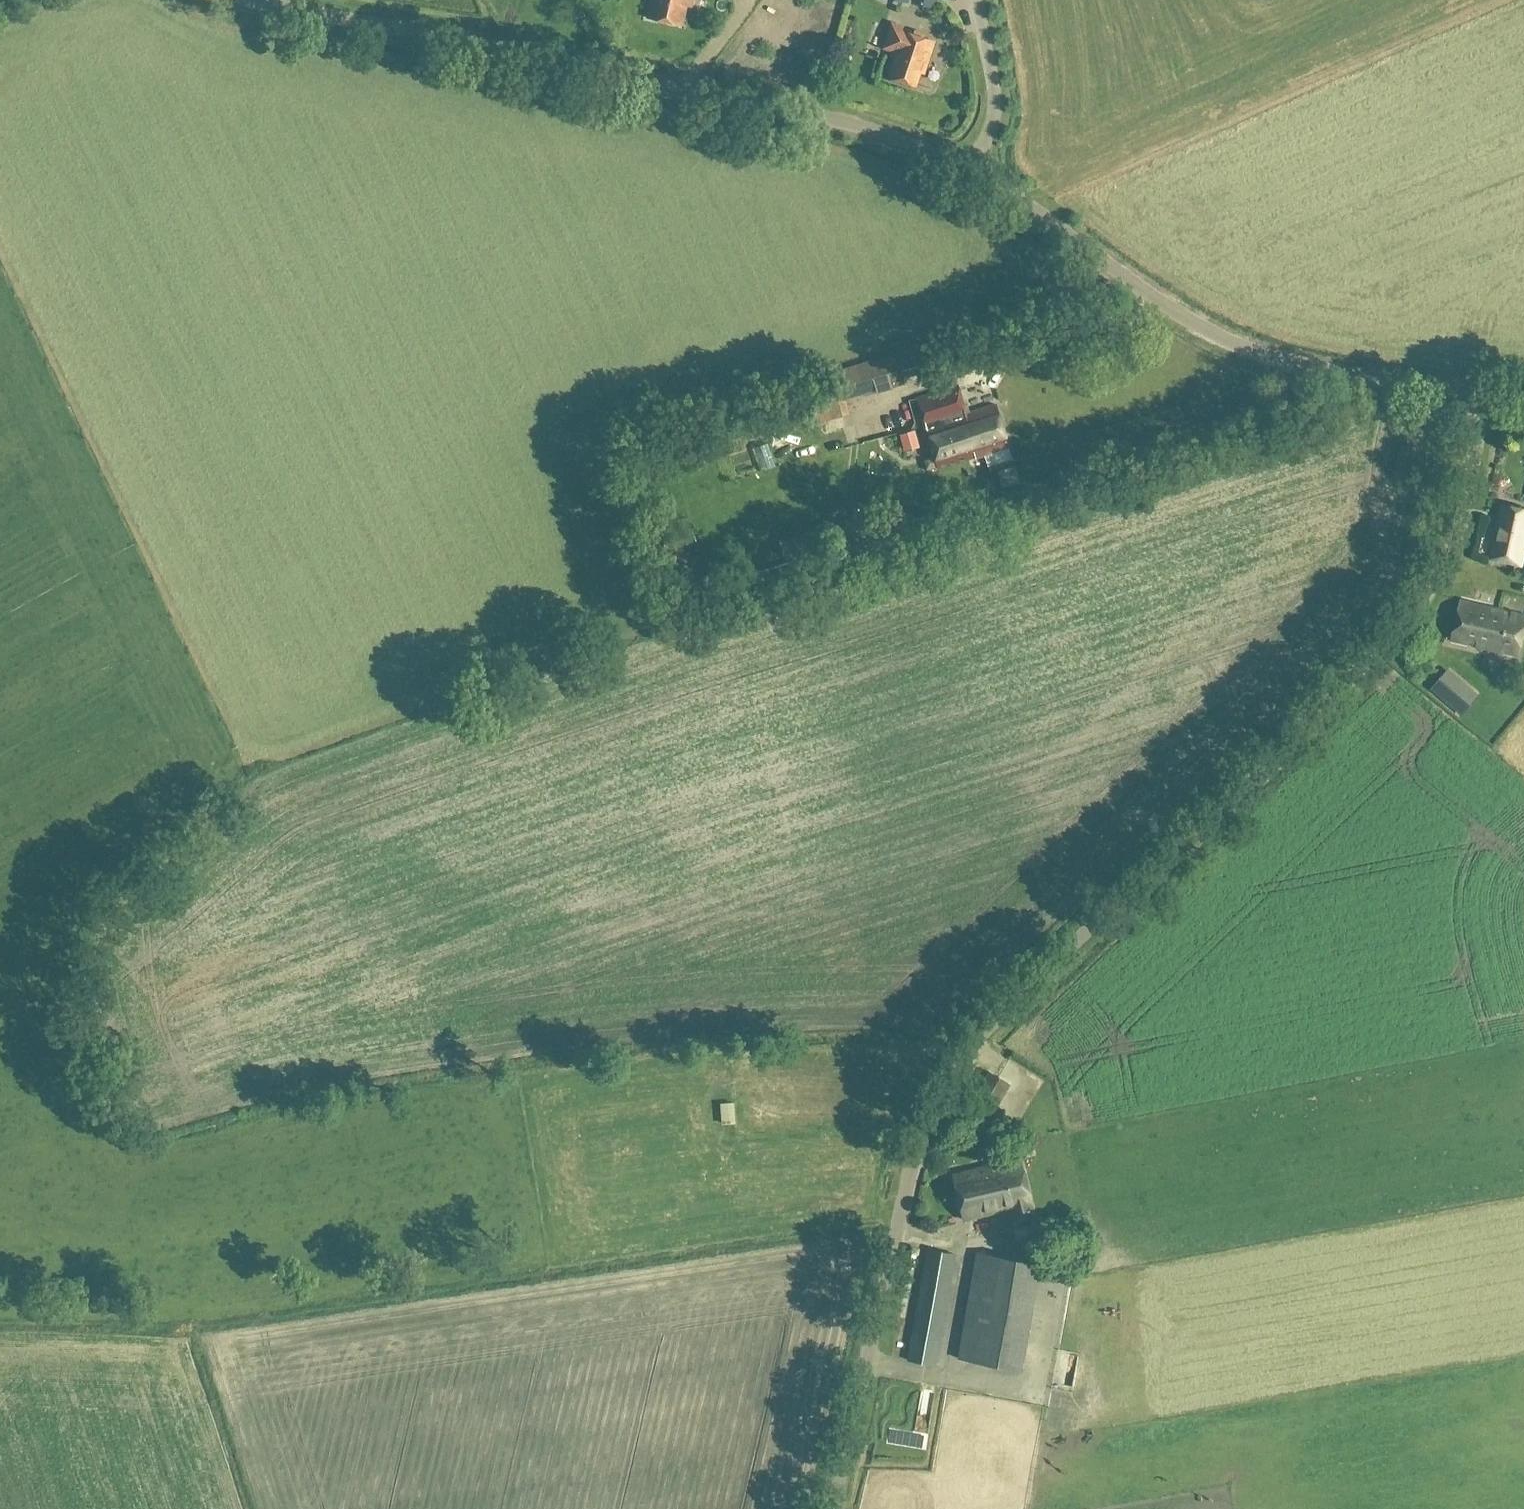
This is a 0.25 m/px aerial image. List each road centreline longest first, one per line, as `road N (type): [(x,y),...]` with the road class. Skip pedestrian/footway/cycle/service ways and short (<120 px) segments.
road 1 (unclassified): [(826,1508),(931,1095),(999,1011),(1429,592),(1455,559),(1465,526),(1482,396)]
road 2 (unclassified): [(970,164),(775,107),(260,0)]
road 3 (unclassified): [(1482,396),(1343,374),(1231,340),(1168,308),(970,164)]
road 4 (unclassified): [(970,164),(995,122),(977,0)]

